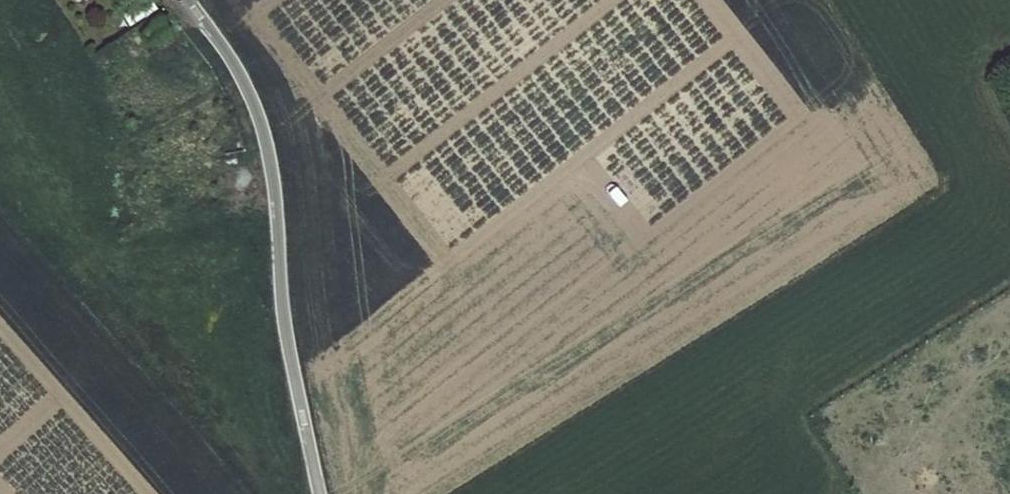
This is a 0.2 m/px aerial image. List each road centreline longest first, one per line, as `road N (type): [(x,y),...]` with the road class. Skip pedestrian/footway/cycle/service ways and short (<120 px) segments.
road 1 (residential): [(320,493),(287,330),(276,197),(261,121),(236,67),(187,0)]

